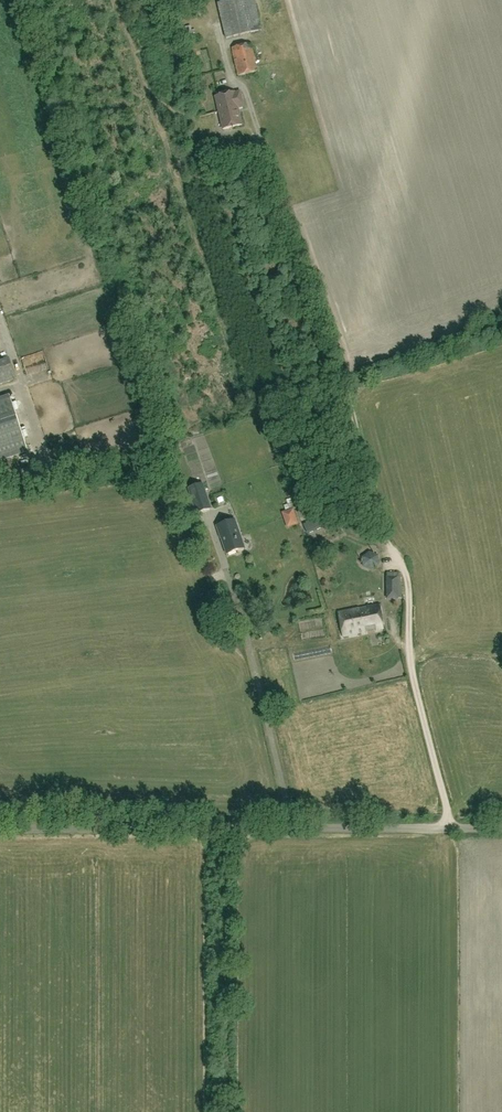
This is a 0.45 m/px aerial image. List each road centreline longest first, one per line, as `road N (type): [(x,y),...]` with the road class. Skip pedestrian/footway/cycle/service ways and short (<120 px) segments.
road 1 (track): [(201,0),(226,83),(242,83),(327,306),(387,544),(385,599),(405,646),(451,828)]
road 2 (unclassified): [(294,828),(0,828)]
road 3 (unclassified): [(294,828),(222,564)]
road 4 (unclassified): [(501,828),(294,828)]

